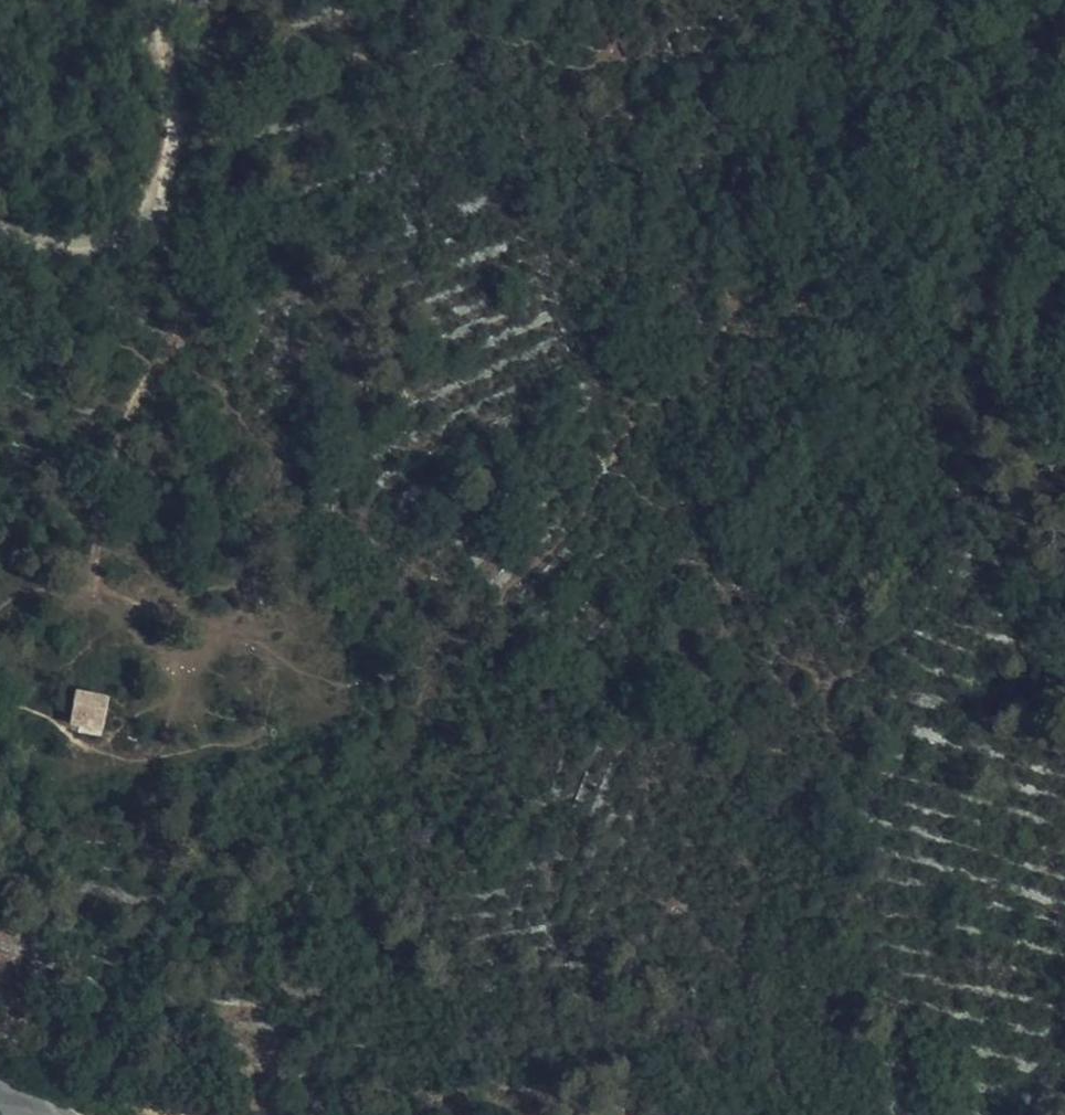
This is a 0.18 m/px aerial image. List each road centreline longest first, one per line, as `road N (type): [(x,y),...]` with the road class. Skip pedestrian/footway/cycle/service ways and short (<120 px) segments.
road 1 (track): [(163,0),(170,144),(162,201),(119,237),(55,244),(0,228)]
road 2 (track): [(0,1039),(173,1114)]

